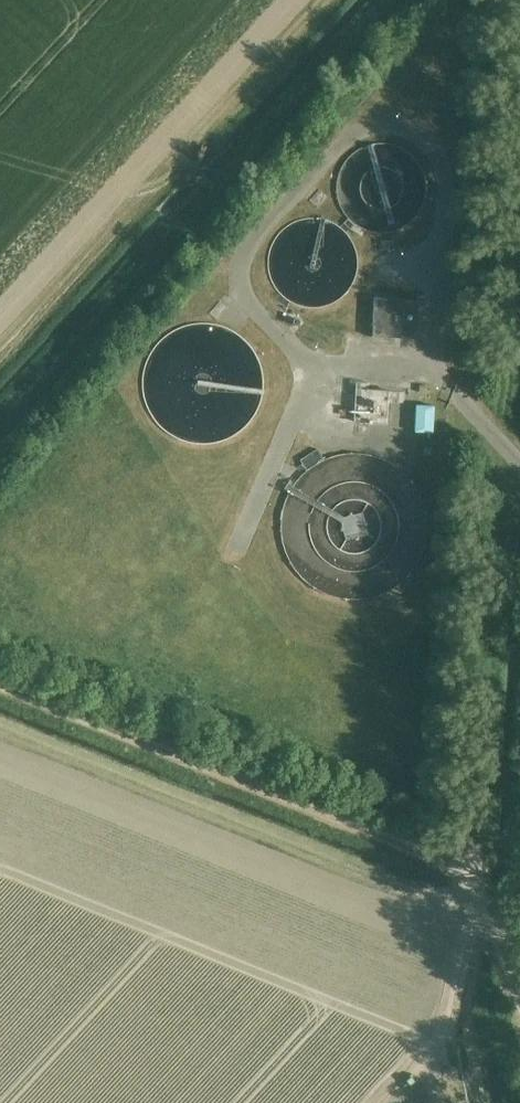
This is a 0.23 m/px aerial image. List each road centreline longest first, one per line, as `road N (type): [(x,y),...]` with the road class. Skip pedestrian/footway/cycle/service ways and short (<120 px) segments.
road 1 (track): [(0,688),(471,884),(506,947),(519,995)]
road 2 (track): [(362,1102),(506,947)]

